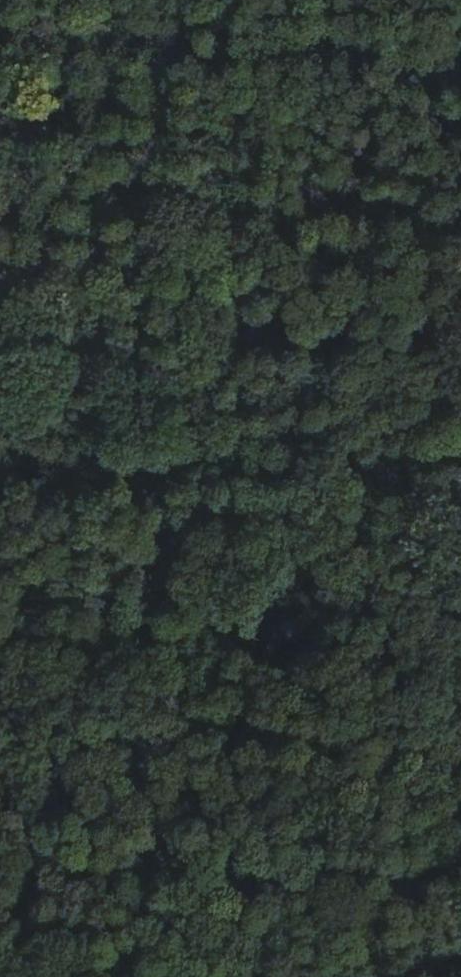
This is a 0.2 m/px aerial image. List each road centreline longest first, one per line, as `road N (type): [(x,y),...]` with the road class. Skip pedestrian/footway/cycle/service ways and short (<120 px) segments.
road 1 (track): [(56,67),(460,88)]
road 2 (track): [(0,373),(56,67)]
road 3 (track): [(0,814),(46,858),(217,976)]
road 4 (track): [(0,173),(56,67)]

